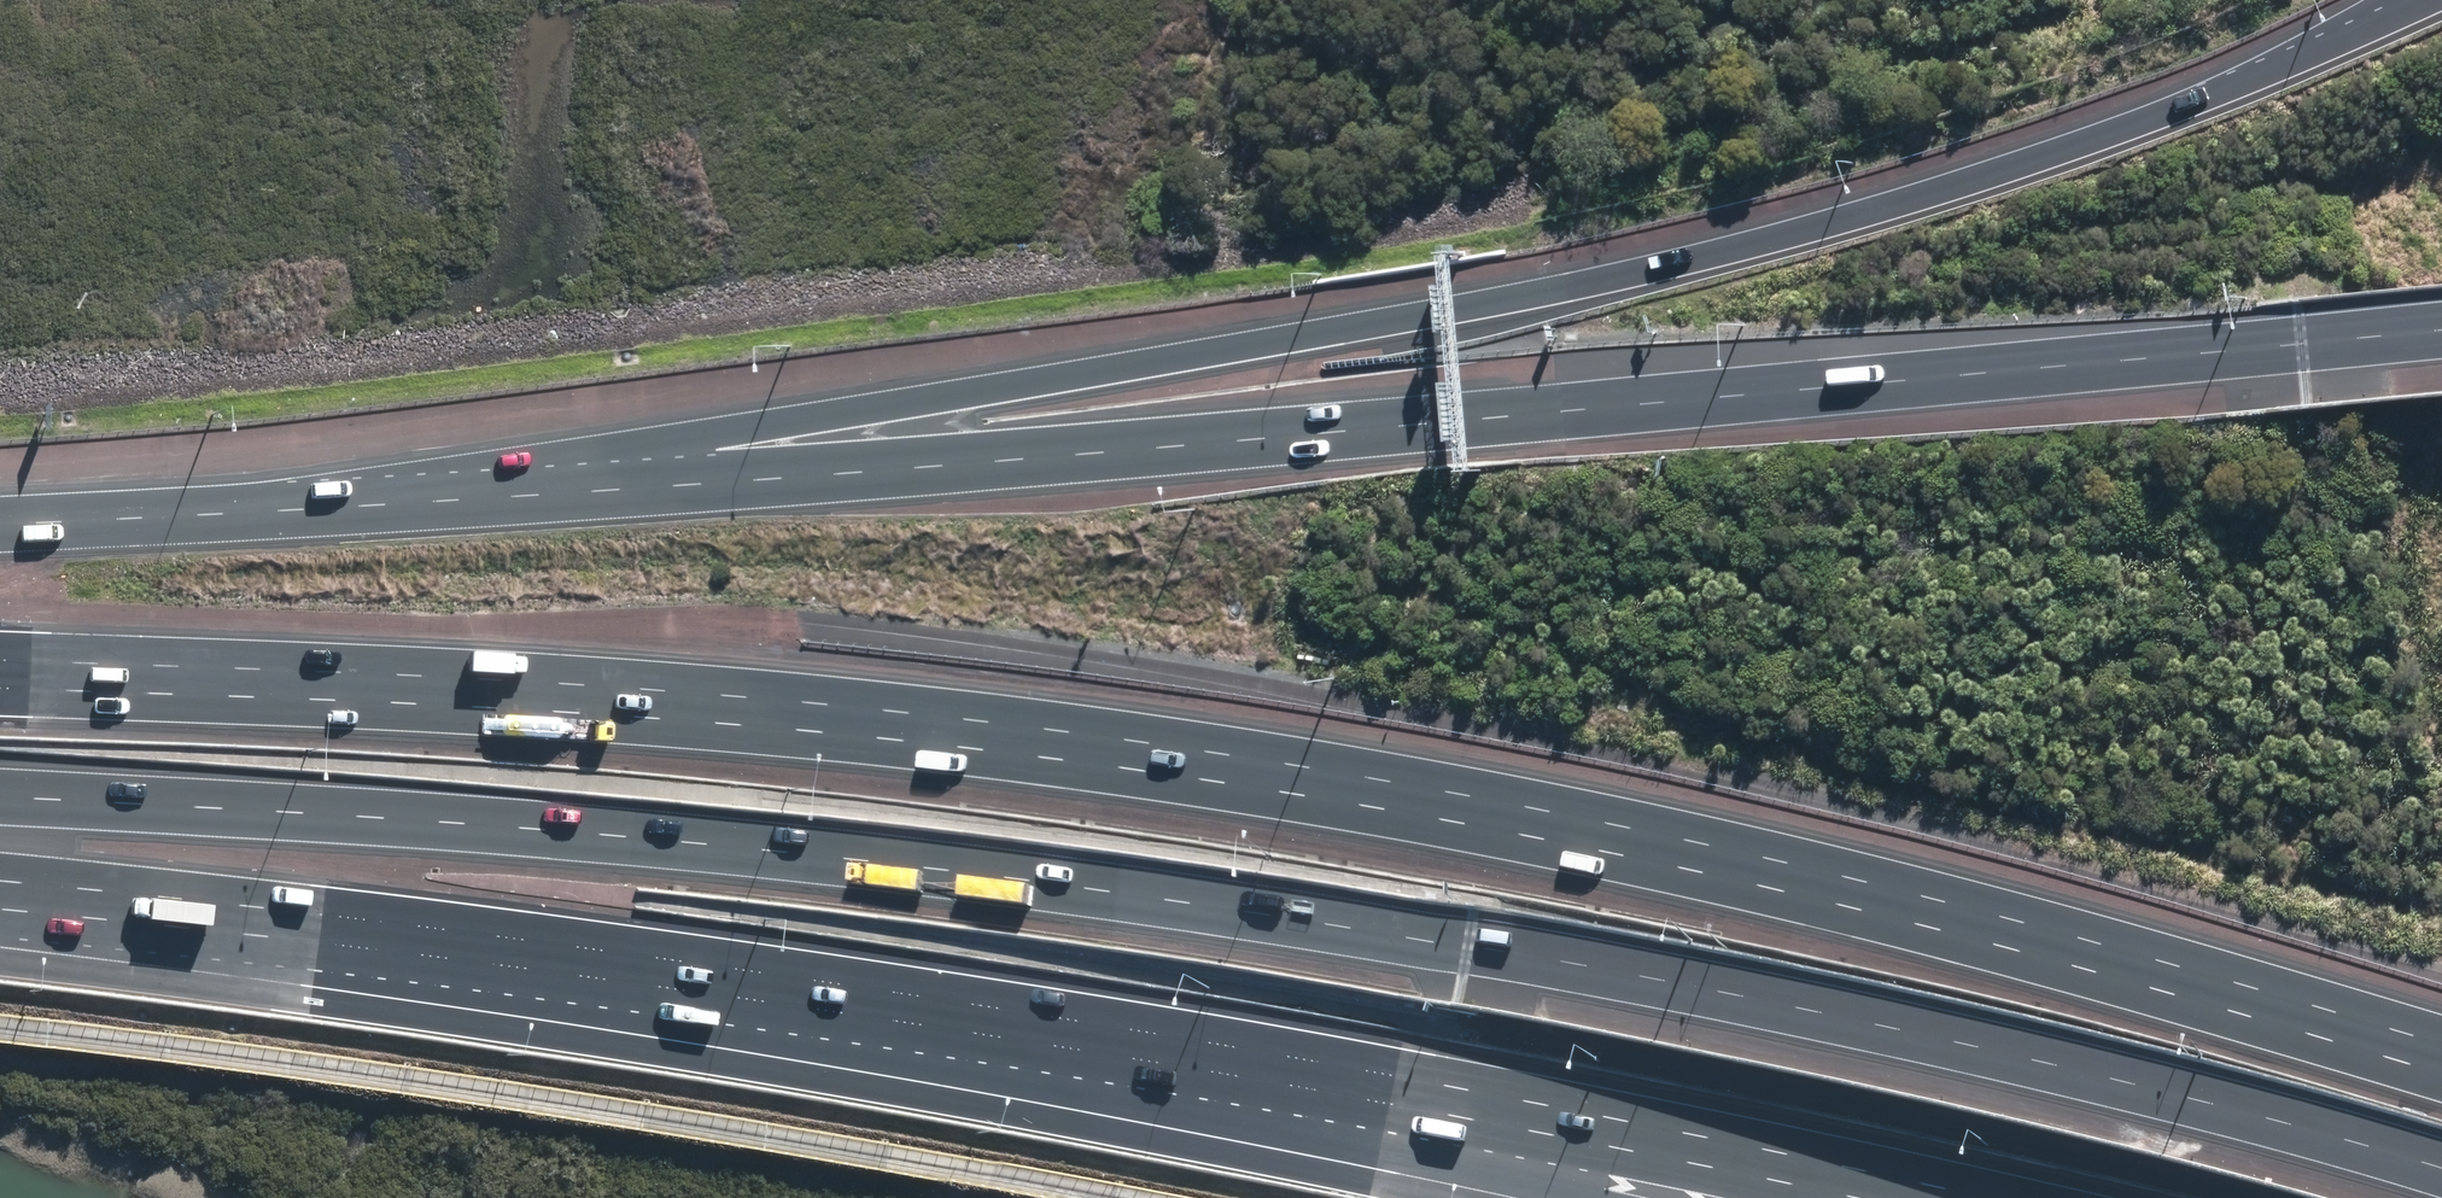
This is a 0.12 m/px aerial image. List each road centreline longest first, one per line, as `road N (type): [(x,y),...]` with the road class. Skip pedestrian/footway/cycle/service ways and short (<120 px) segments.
road 1 (motorway): [(0,686),(724,724),(1295,792),(1612,851),(1926,927),(2441,1072)]
road 2 (motorway): [(2441,1160),(1984,1045),(1067,876),(159,793),(0,787)]
road 3 (motorway): [(322,512),(1512,301),(1746,248),(2001,169),(2355,33),(2419,0)]
road 4 (motorway): [(322,512),(2441,325)]
road 5 (motorway): [(1190,1037),(496,933),(0,881)]
road 6 (motorway): [(1987,1197),(1190,1037)]
road 7 (motorway): [(1586,1197),(1190,1037)]
road 8 (motorway): [(0,523),(322,512)]

